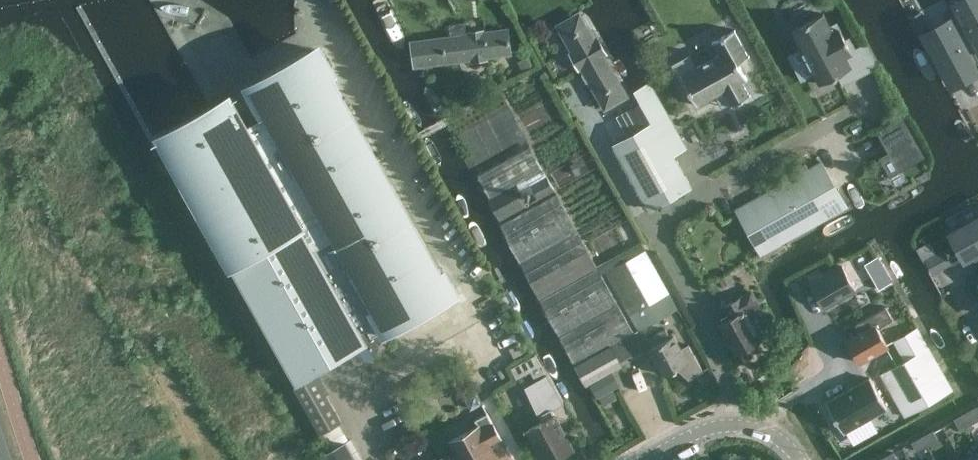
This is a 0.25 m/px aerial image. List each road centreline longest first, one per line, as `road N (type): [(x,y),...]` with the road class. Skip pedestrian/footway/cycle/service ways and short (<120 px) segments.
road 1 (residential): [(727,425),(724,368),(658,224),(876,99)]

